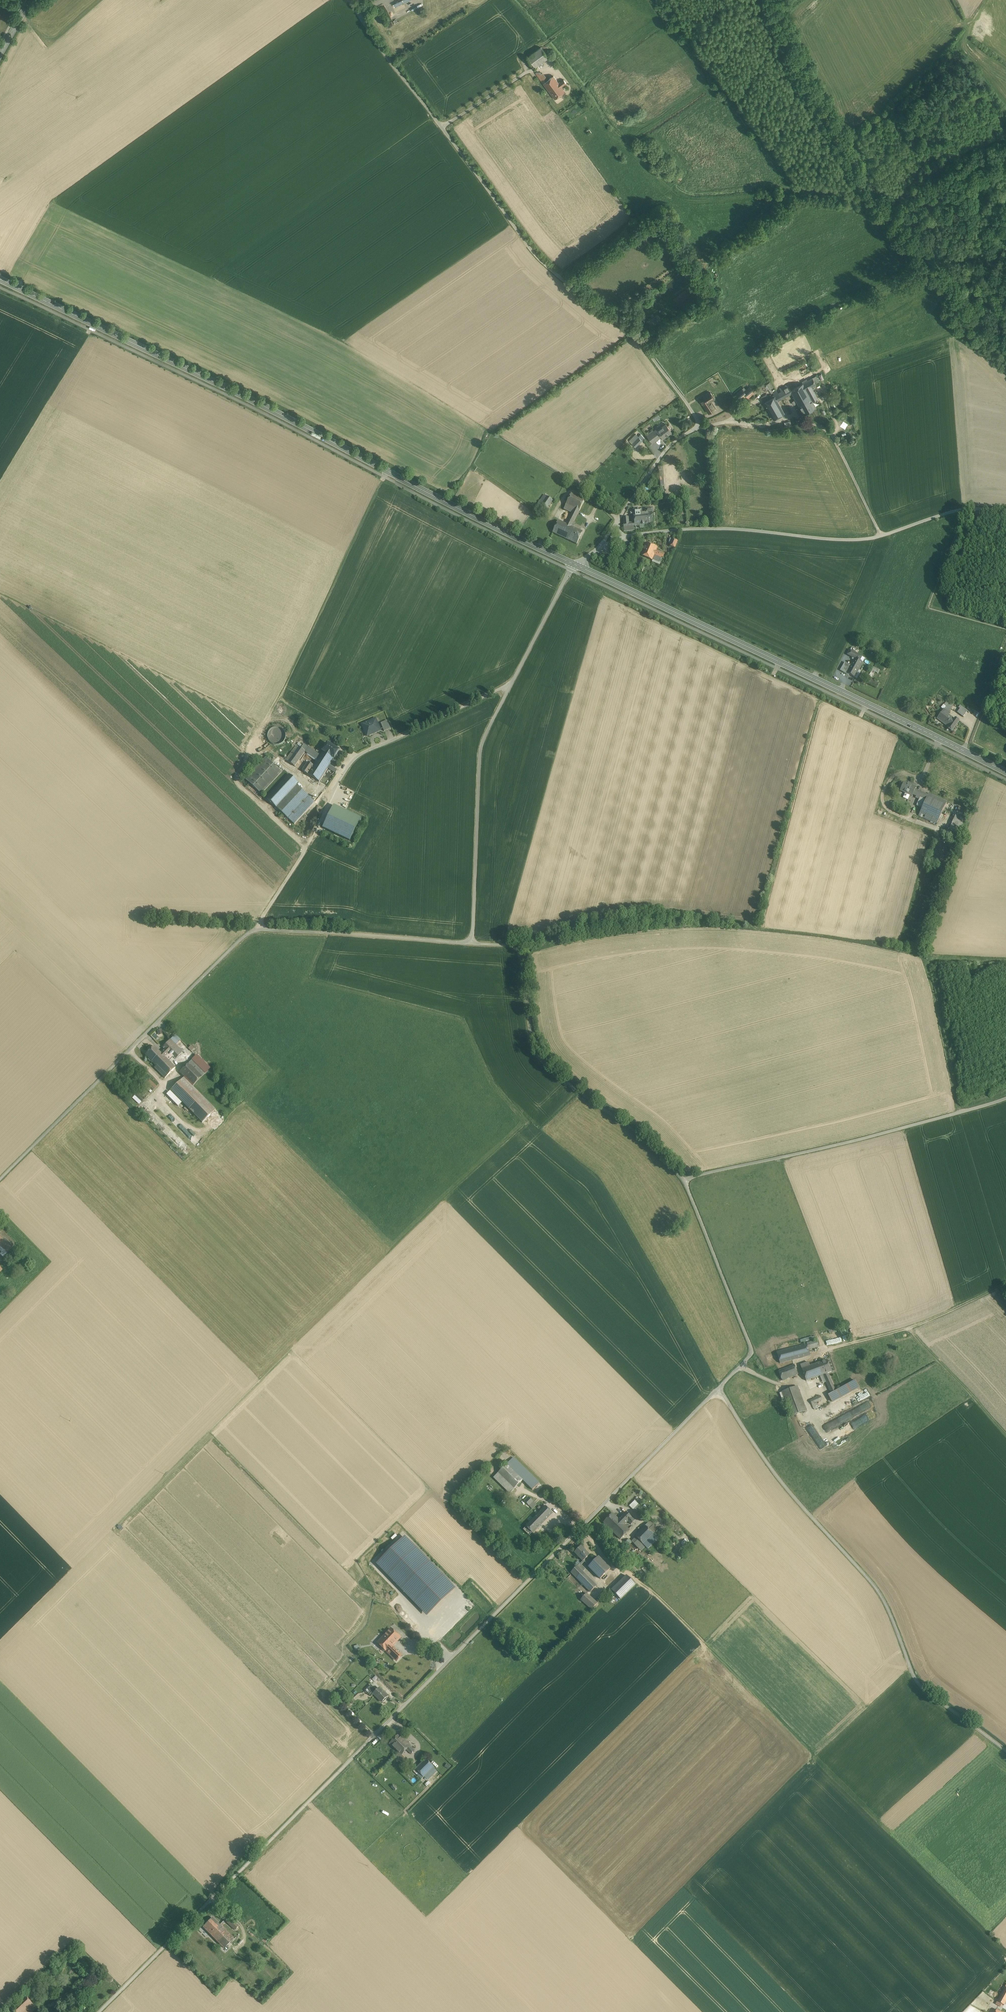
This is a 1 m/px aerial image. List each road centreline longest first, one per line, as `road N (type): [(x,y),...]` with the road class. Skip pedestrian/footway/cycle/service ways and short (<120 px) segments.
road 1 (track): [(1005,1747),(920,1683),(882,1592),(777,1473),(721,1388),(752,1351),(685,1179),(536,1051),(517,945),(258,928),(358,752),(511,685)]
road 2 (unclassified): [(99,2011),(721,1388)]
road 3 (unclassified): [(349,0),(534,255),(638,338),(693,414),(697,427),(669,447),(617,520)]
road 4 (secondary): [(576,565),(0,280)]
road 5 (secondary): [(1005,773),(576,565)]
road 6 (track): [(474,942),(483,740),(576,565)]
road 7 (unclassified): [(624,537),(708,528),(847,540),(964,507),(1005,510)]
road 8 (unclassified): [(0,1180),(258,928)]
road 9 (track): [(1005,1099),(685,1179)]
road 10 (track): [(824,1351),(909,1328),(1005,1286)]
road 11 (track): [(1005,1436),(909,1328)]

